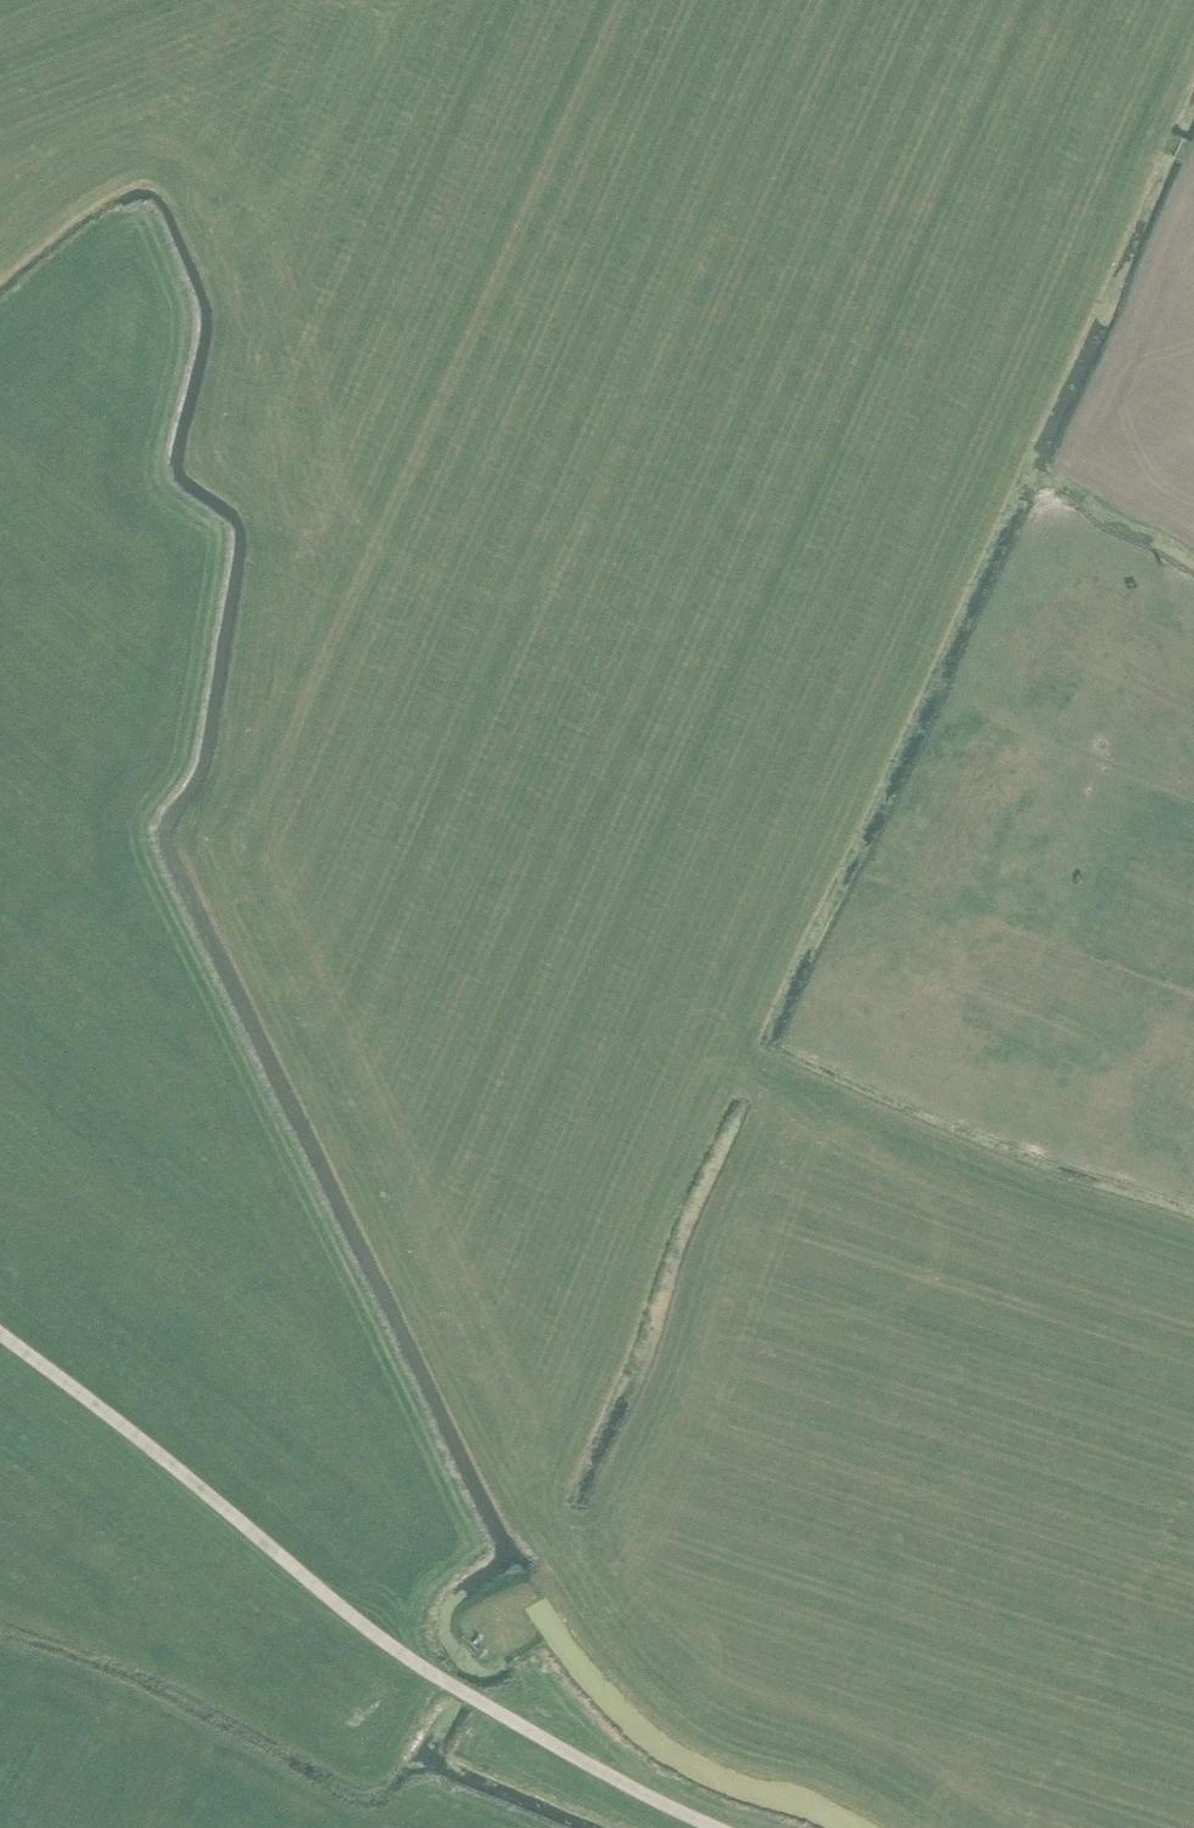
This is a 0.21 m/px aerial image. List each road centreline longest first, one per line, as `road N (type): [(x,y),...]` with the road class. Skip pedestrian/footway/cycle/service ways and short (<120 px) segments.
road 1 (unclassified): [(702,1827),(421,1672),(0,1338)]

